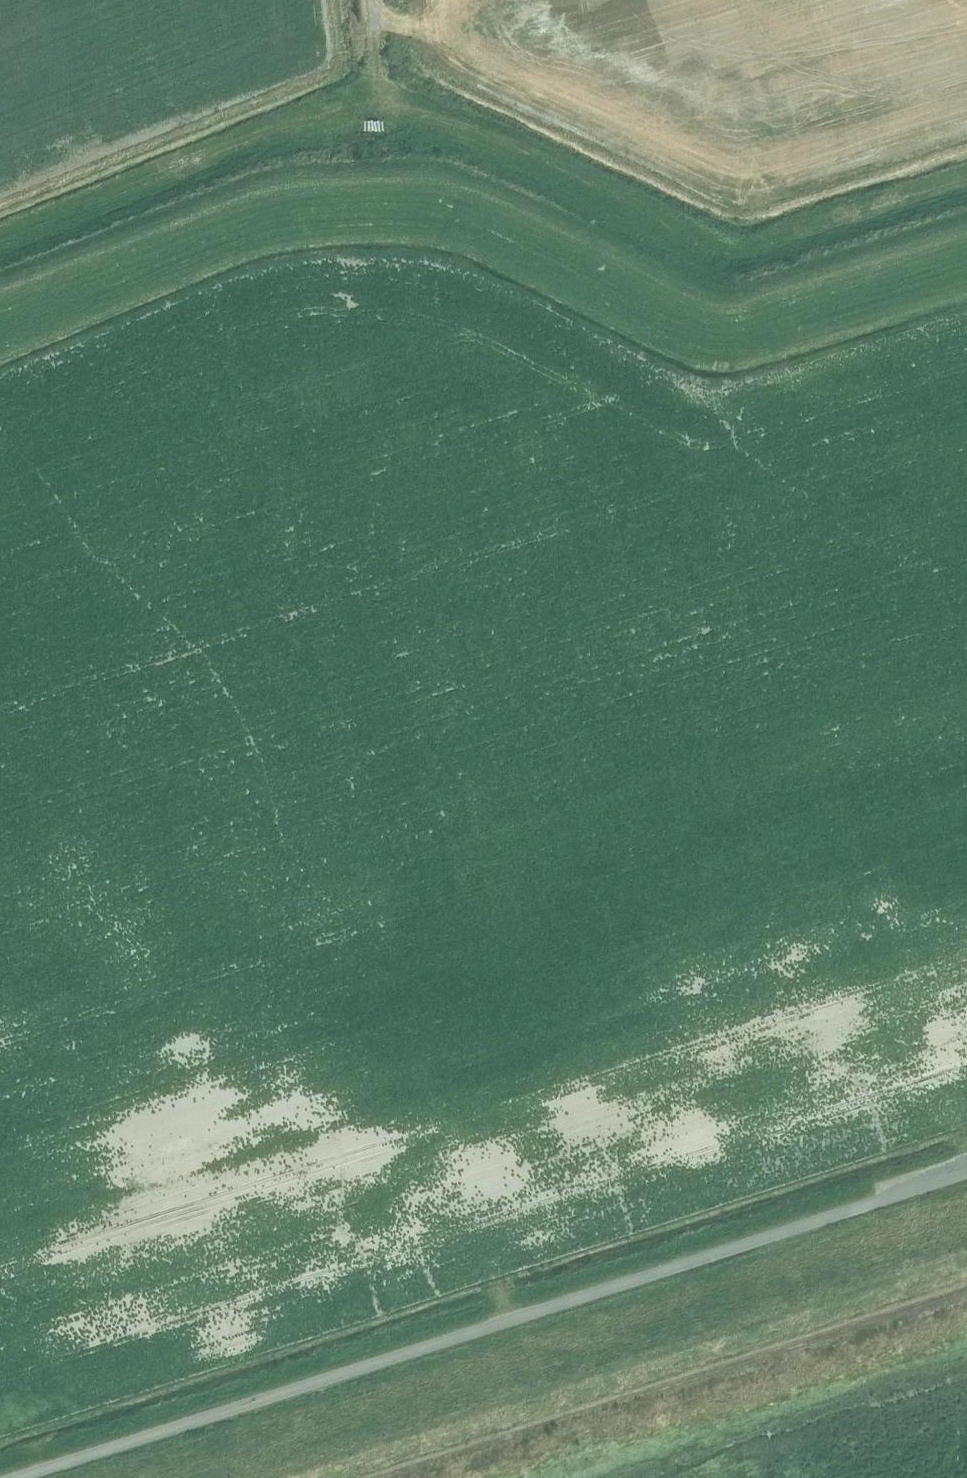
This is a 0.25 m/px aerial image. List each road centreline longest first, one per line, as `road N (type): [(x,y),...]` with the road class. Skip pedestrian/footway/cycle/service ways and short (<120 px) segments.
road 1 (unclassified): [(14,1477),(966,1167)]
road 2 (track): [(966,1284),(369,1477)]

